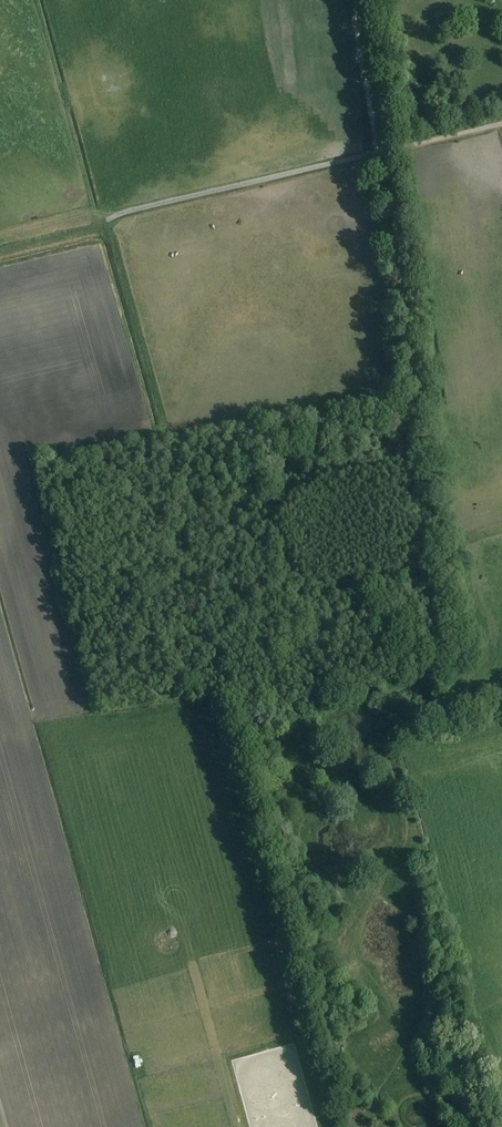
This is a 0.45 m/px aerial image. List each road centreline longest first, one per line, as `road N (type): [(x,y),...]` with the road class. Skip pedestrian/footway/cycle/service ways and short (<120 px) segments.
road 1 (track): [(354,0),(448,656)]
road 2 (track): [(501,123),(107,219)]

